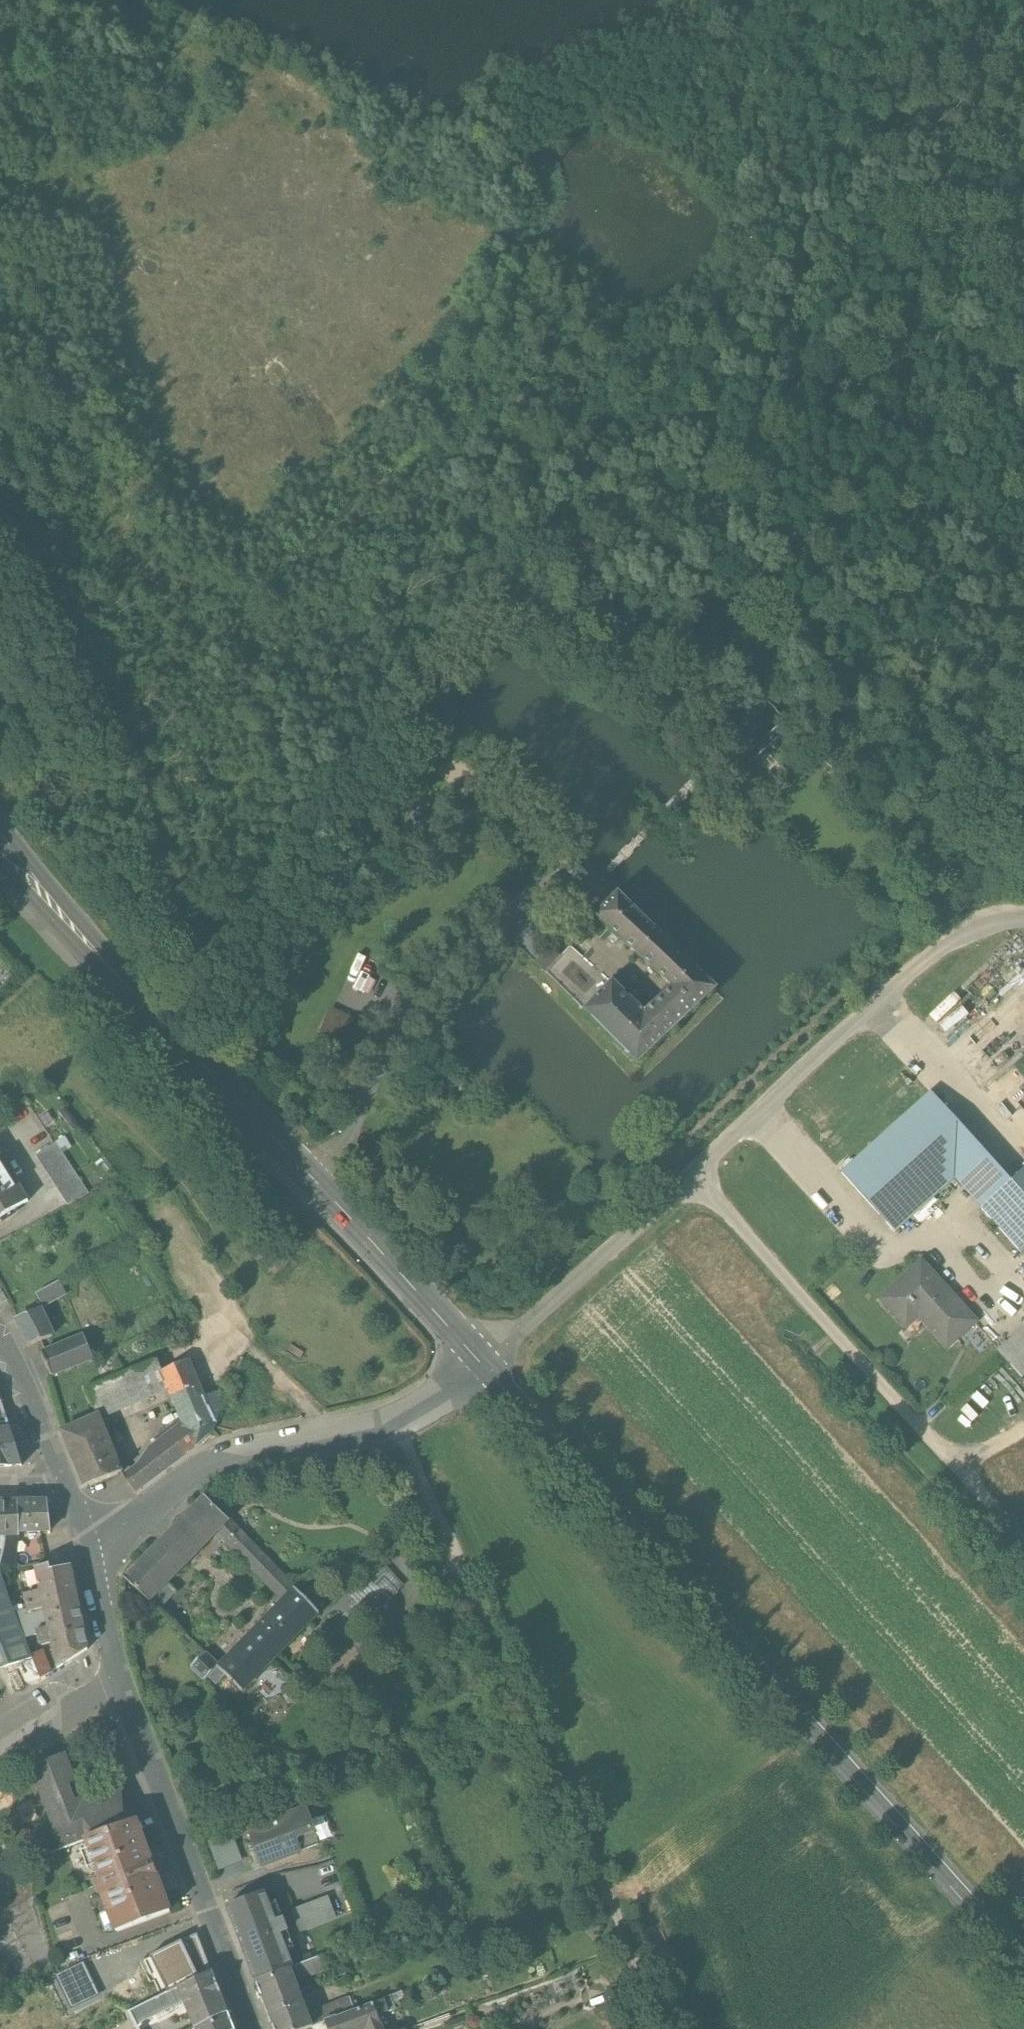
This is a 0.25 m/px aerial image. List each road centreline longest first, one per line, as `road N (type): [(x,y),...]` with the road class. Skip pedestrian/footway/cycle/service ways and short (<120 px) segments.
road 1 (tertiary): [(1023,1956),(486,1363)]
road 2 (tertiary): [(486,1363),(0,839)]
road 3 (residential): [(394,1418),(663,2028)]
road 4 (track): [(695,1173),(1023,1539)]
road 5 (track): [(1023,919),(963,931),(913,966),(695,1173)]
road 6 (residential): [(119,1673),(252,2028)]
road 7 (track): [(762,1106),(897,1262),(947,1221),(1019,1293)]
road 8 (tertiary): [(394,1418),(207,1463),(92,1542)]
road 9 (track): [(695,1173),(486,1363)]
road 10 (residential): [(0,1345),(67,1487)]
road 11 (residential): [(119,1673),(0,1744)]
road 12 (residential): [(92,1542),(119,1673)]

